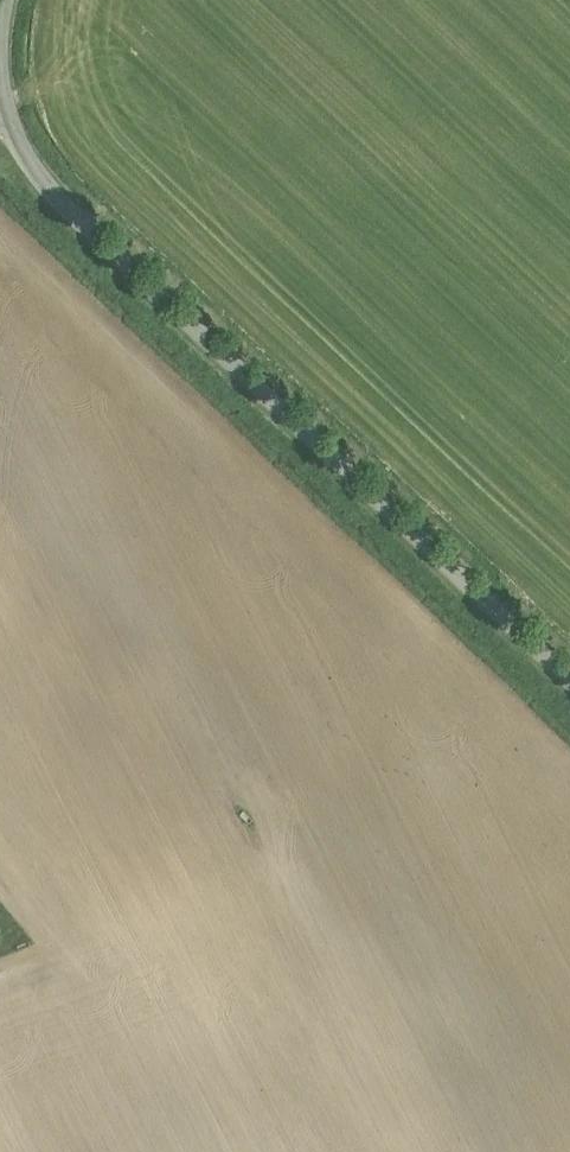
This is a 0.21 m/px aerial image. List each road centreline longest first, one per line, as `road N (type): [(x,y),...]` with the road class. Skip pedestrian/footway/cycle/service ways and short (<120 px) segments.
road 1 (unclassified): [(569,680),(65,196),(16,146),(0,115)]

